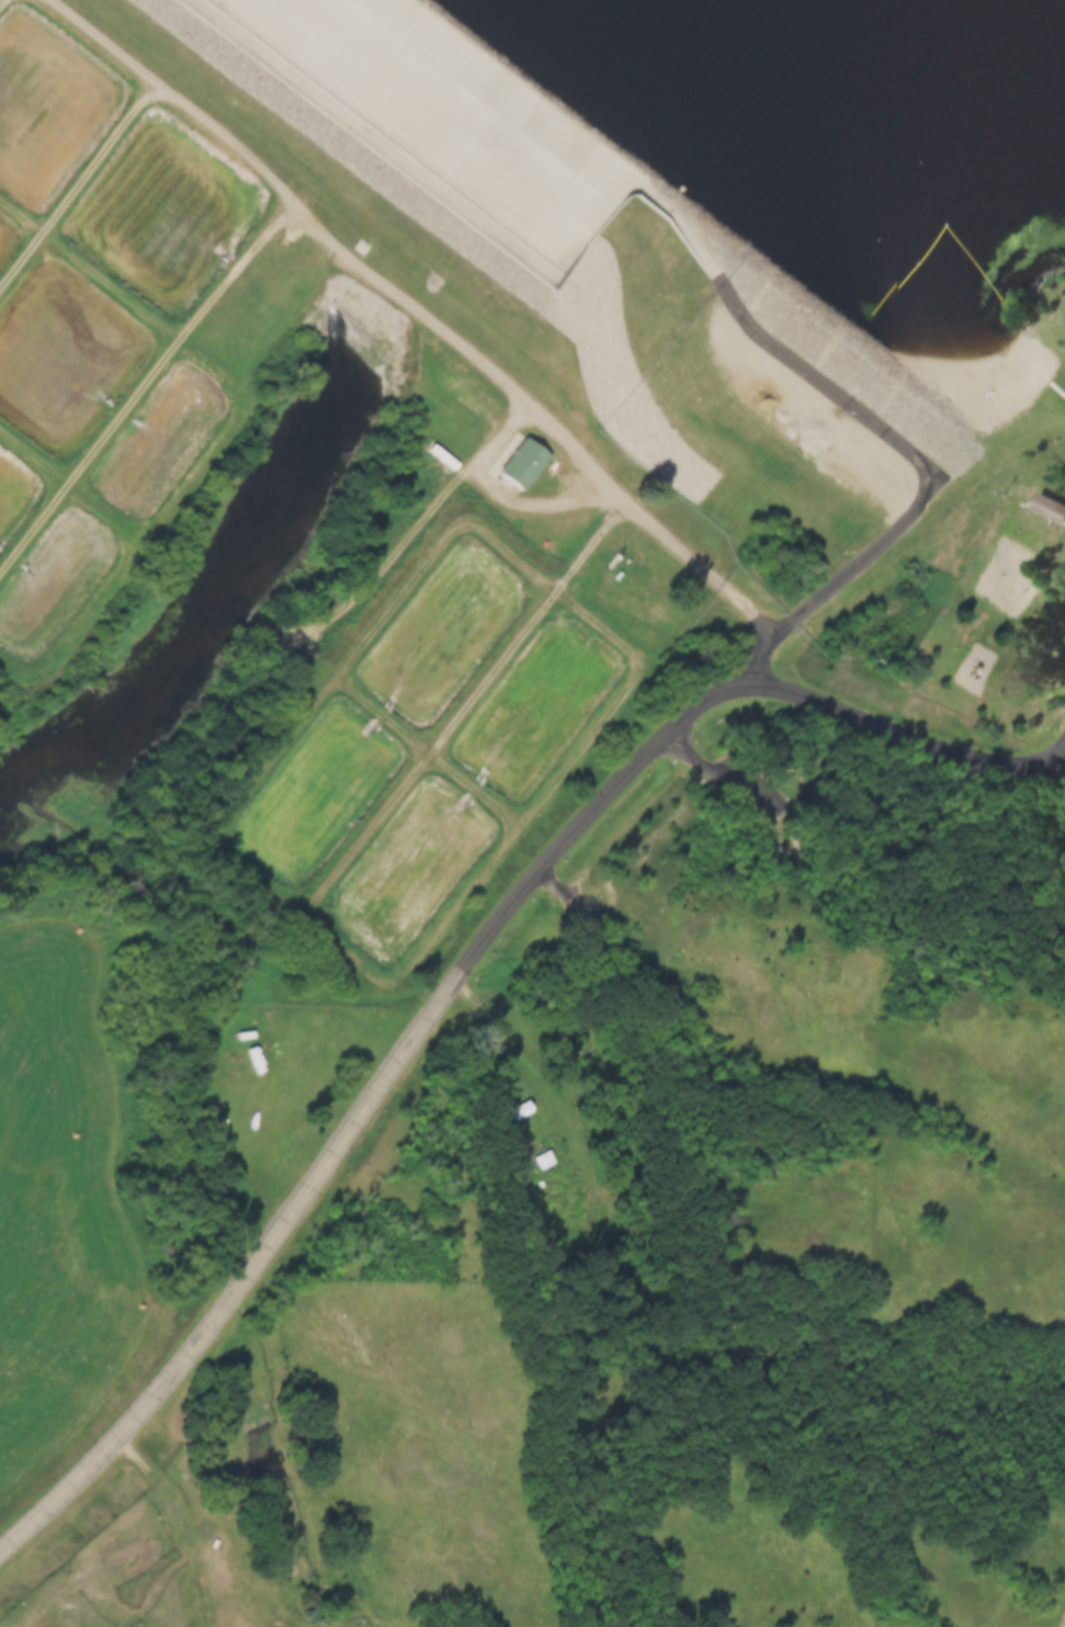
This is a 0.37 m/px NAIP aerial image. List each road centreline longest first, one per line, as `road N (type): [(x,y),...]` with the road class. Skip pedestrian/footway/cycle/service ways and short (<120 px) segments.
road 1 (tertiary): [(0,1558),(127,1440),(517,905),(710,707),(749,678),(965,761),(1064,778)]

